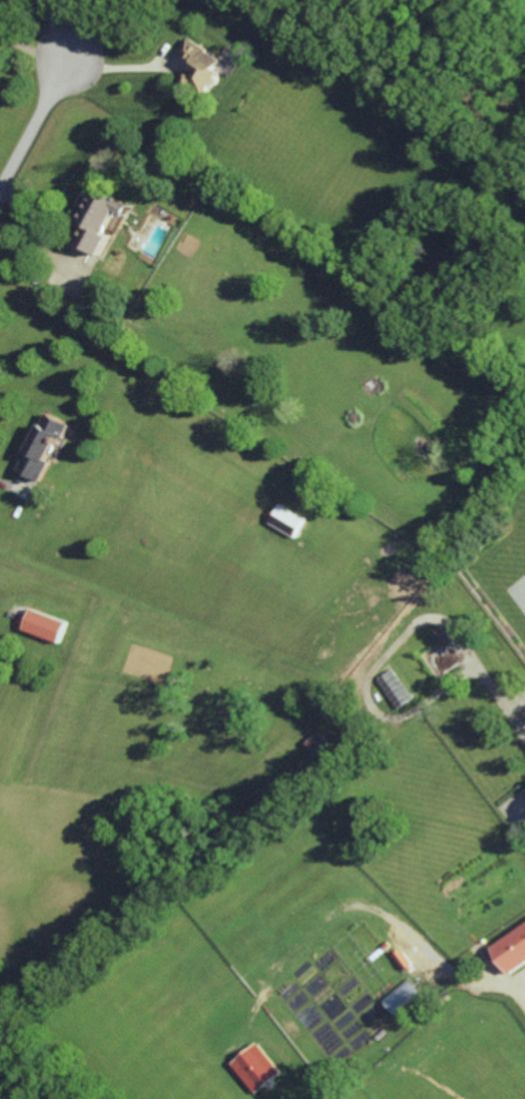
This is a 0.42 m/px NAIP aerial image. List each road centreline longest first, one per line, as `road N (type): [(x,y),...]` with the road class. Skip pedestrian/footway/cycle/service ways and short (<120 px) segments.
road 1 (residential): [(0,190),(68,64)]

